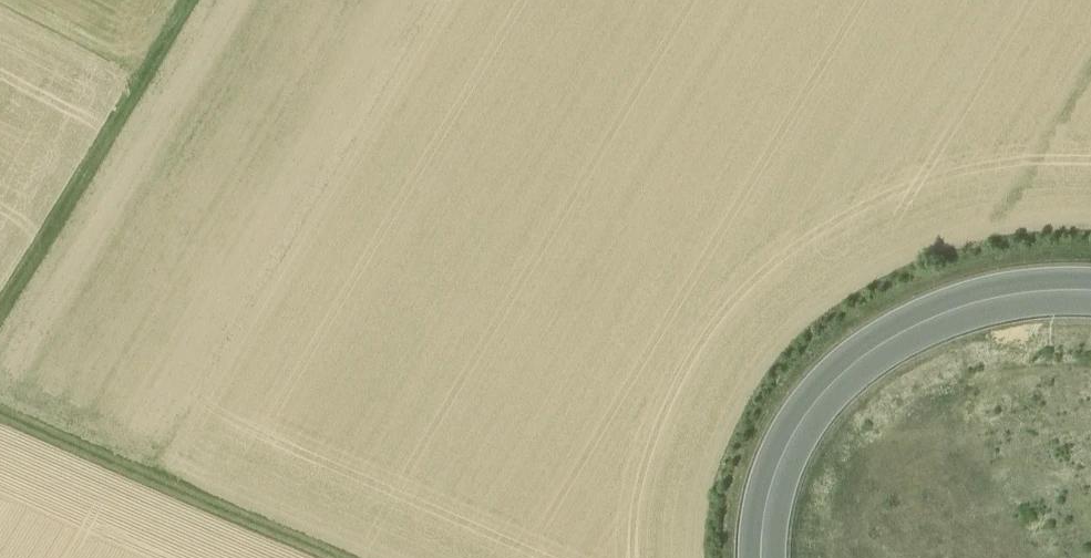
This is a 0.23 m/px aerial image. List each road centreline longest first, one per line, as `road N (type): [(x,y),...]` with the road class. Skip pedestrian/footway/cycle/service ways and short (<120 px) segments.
road 1 (trunk): [(1090,291),(1019,294),(956,310),(850,369),(786,452),(768,505),(762,557)]
road 2 (track): [(0,335),(203,0)]

